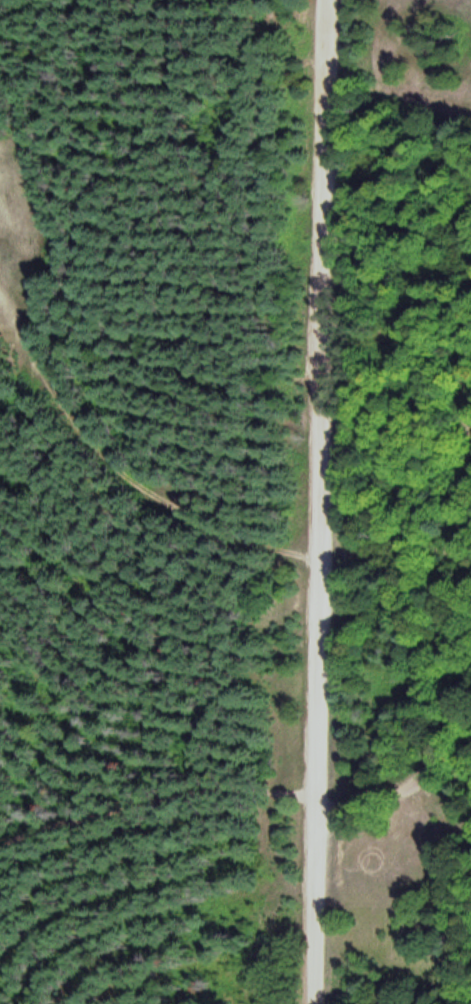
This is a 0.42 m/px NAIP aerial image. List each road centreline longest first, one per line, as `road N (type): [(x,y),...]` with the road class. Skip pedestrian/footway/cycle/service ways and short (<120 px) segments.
road 1 (residential): [(312,1003),(326,0)]
road 2 (track): [(0,358),(77,449),(150,513),(264,559),(323,561)]
road 3 (track): [(315,871),(259,834),(162,820),(0,854)]
road 4 (track): [(470,685),(421,782),(344,858),(315,871)]

